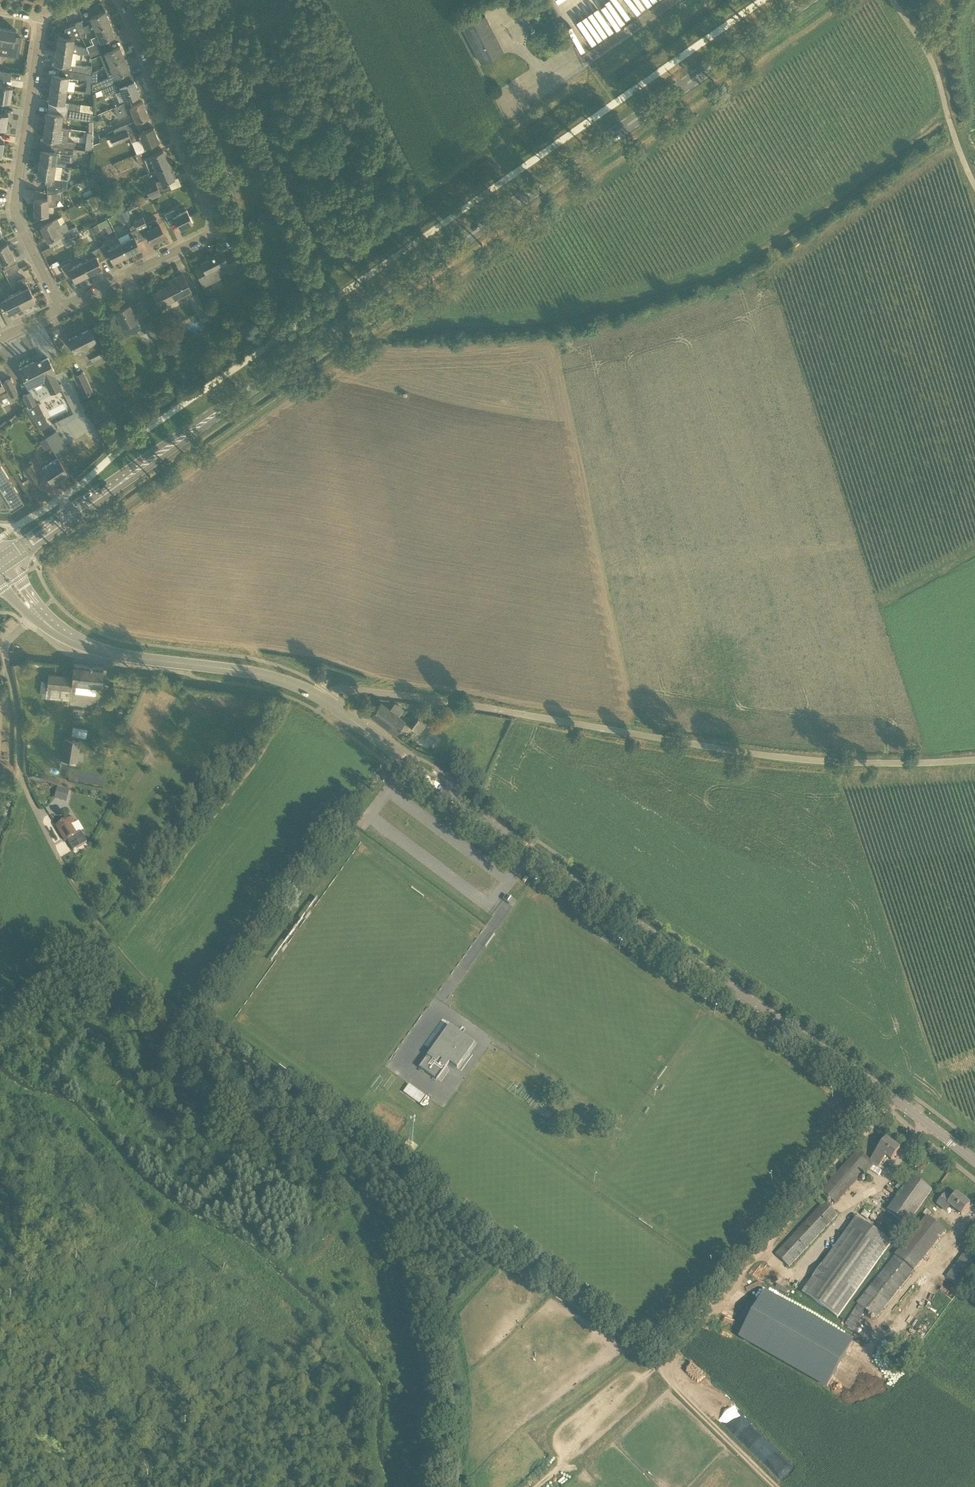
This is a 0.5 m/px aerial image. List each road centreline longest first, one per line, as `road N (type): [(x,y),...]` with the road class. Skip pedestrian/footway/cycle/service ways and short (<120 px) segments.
road 1 (primary): [(4,564),(807,0)]
road 2 (secondary): [(974,1161),(325,701)]
road 3 (unclassified): [(974,760),(816,761),(403,696),(342,690),(325,701)]
road 4 (track): [(316,1115),(503,1260),(660,1368)]
road 5 (residential): [(62,304),(210,235),(214,226),(121,0)]
road 6 (track): [(660,1368),(886,1075)]
road 7 (secondary): [(325,701),(257,673),(103,651),(36,613)]
road 8 (residential): [(62,304),(15,209),(46,13)]
road 9 (track): [(185,1019),(333,819),(368,818)]
road 10 (unclassified): [(36,613),(3,652),(23,783),(61,863)]
road 11 (unclassified): [(974,184),(928,52),(892,0)]
road 12 (track): [(61,863),(140,983),(185,1019)]
road 13 (unclassified): [(511,108),(672,0)]
road 14 (track): [(777,1486),(660,1368)]
road 15 (track): [(185,1019),(316,1115)]

